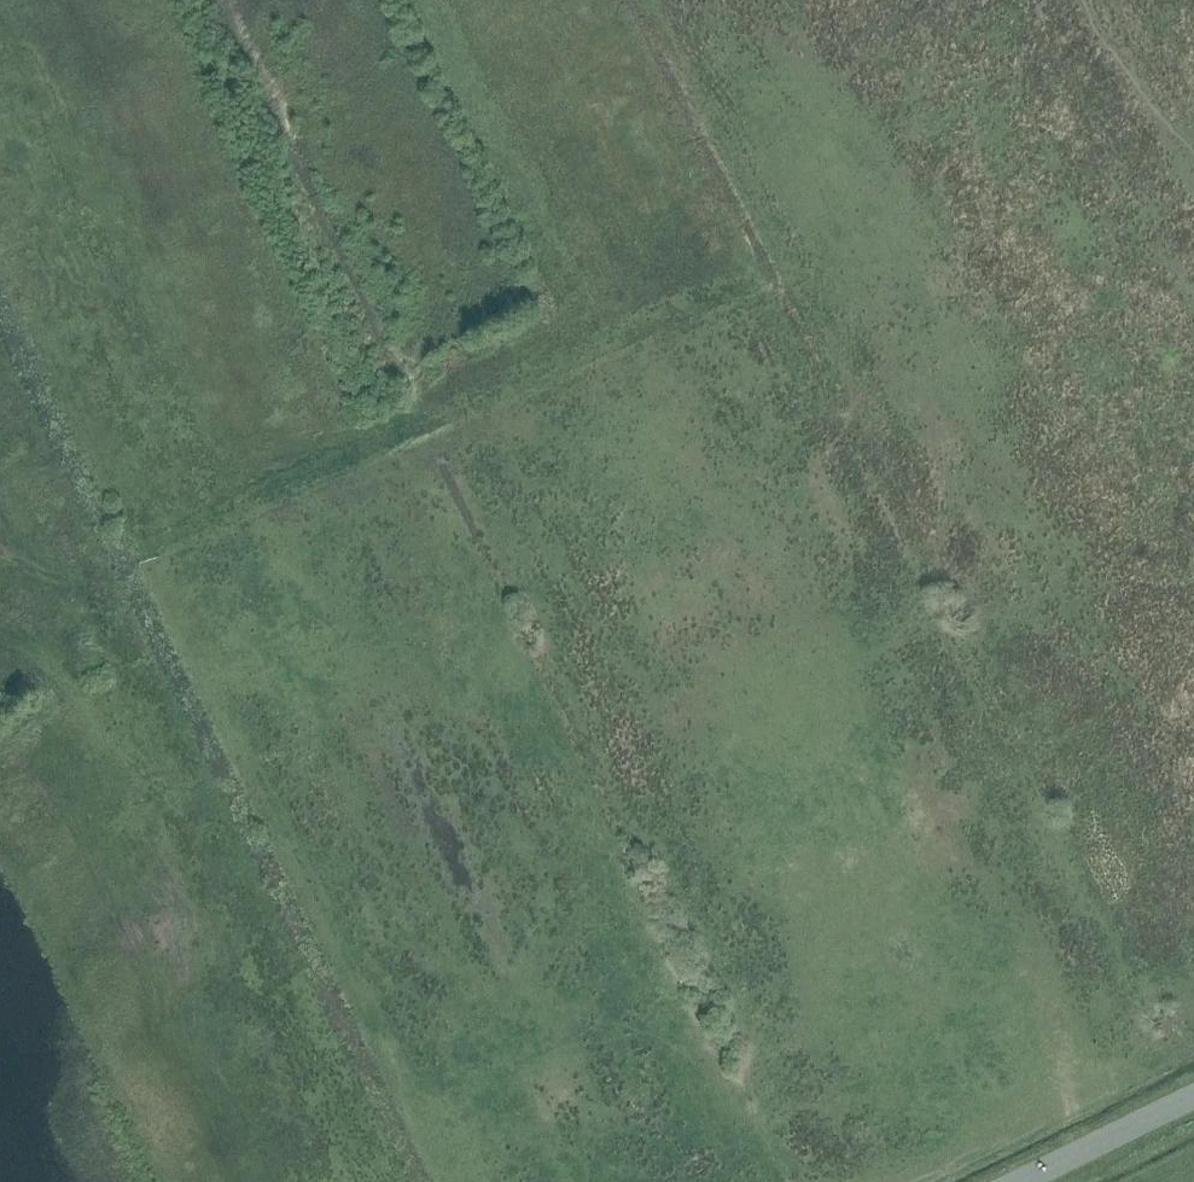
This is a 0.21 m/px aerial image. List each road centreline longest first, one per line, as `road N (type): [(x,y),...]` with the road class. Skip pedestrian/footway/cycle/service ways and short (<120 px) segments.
road 1 (unclassified): [(1016,1181),(1193,1095)]

